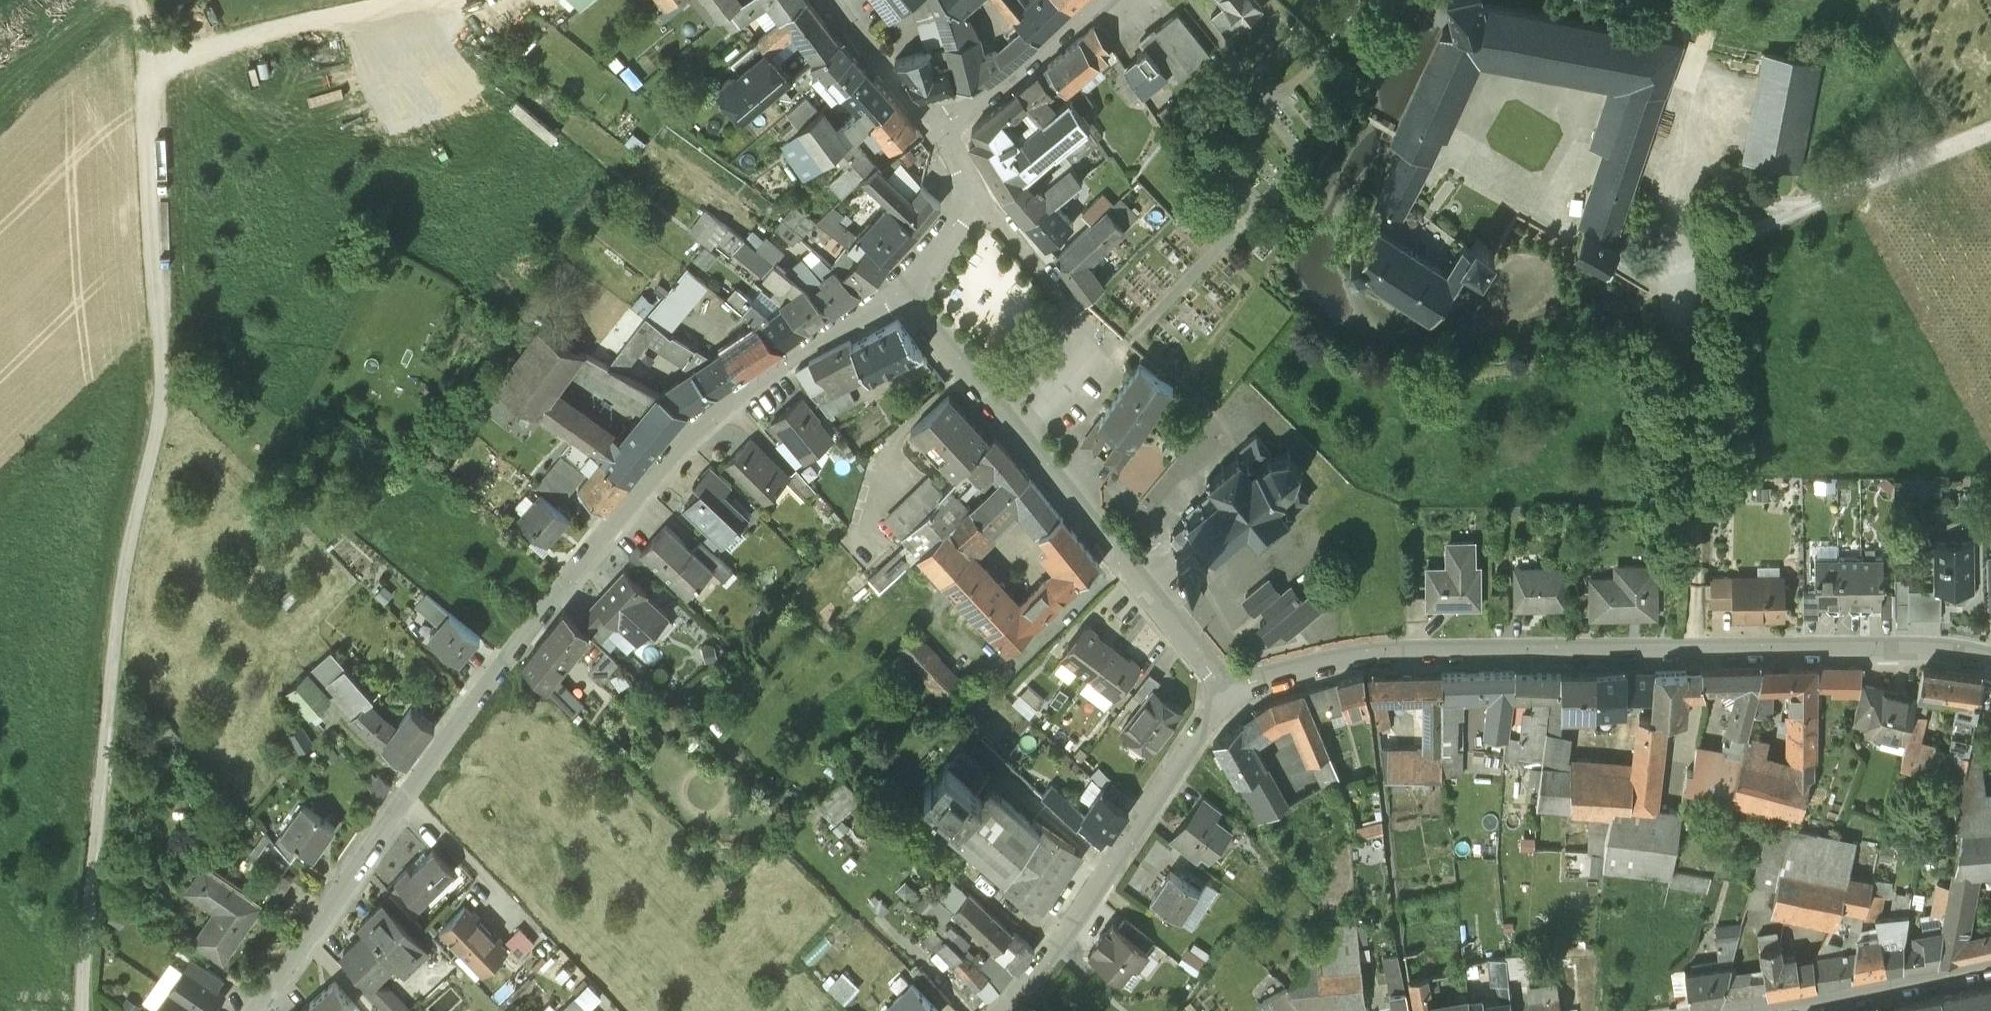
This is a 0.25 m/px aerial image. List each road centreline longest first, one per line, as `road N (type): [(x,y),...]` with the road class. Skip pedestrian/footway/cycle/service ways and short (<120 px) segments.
road 1 (track): [(136,0),(151,53),(167,405),(128,558),(82,1010)]
road 2 (residential): [(257,1010),(296,969),(407,799),(706,426),(892,295)]
road 3 (residential): [(1229,704),(1409,659),(1927,657),(1990,667)]
road 4 (residential): [(1229,704),(1021,437),(892,295)]
road 5 (residential): [(1006,1010),(1033,987),(1229,704)]
road 6 (track): [(1990,134),(1684,265)]
road 7 (track): [(151,53),(436,0)]
road 8 (secondary): [(1769,1010),(1990,970)]
road 9 (residential): [(942,133),(1106,0)]
road 10 (residential): [(942,133),(829,0)]
road 11 (residential): [(1068,308),(972,199)]
road 12 (residential): [(892,295),(960,223),(972,199)]

